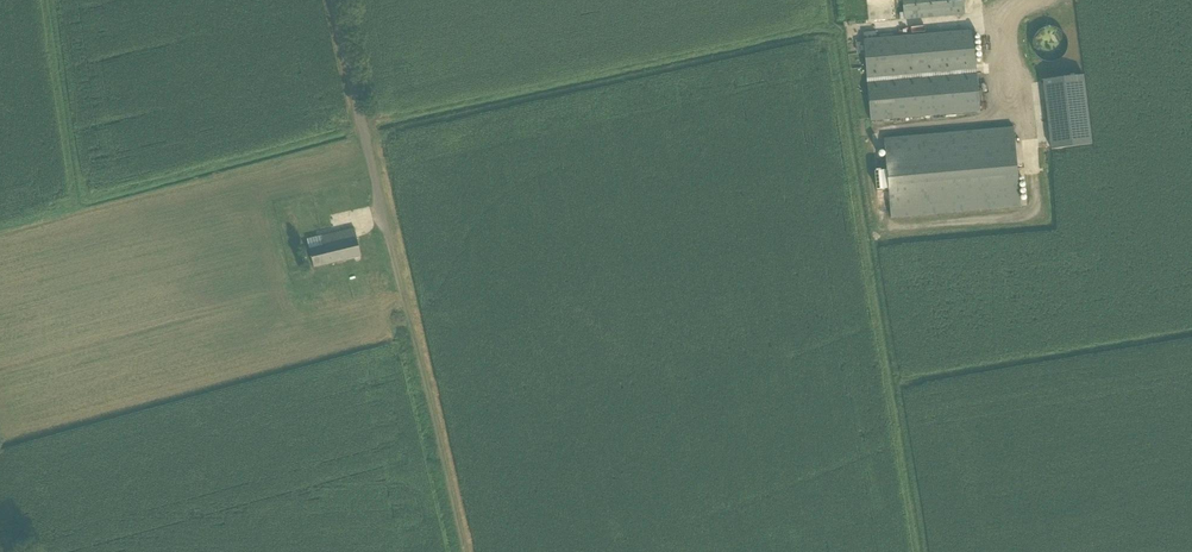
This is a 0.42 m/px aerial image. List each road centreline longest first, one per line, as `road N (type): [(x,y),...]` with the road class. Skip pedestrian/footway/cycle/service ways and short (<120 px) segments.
road 1 (track): [(464,551),(336,0)]

